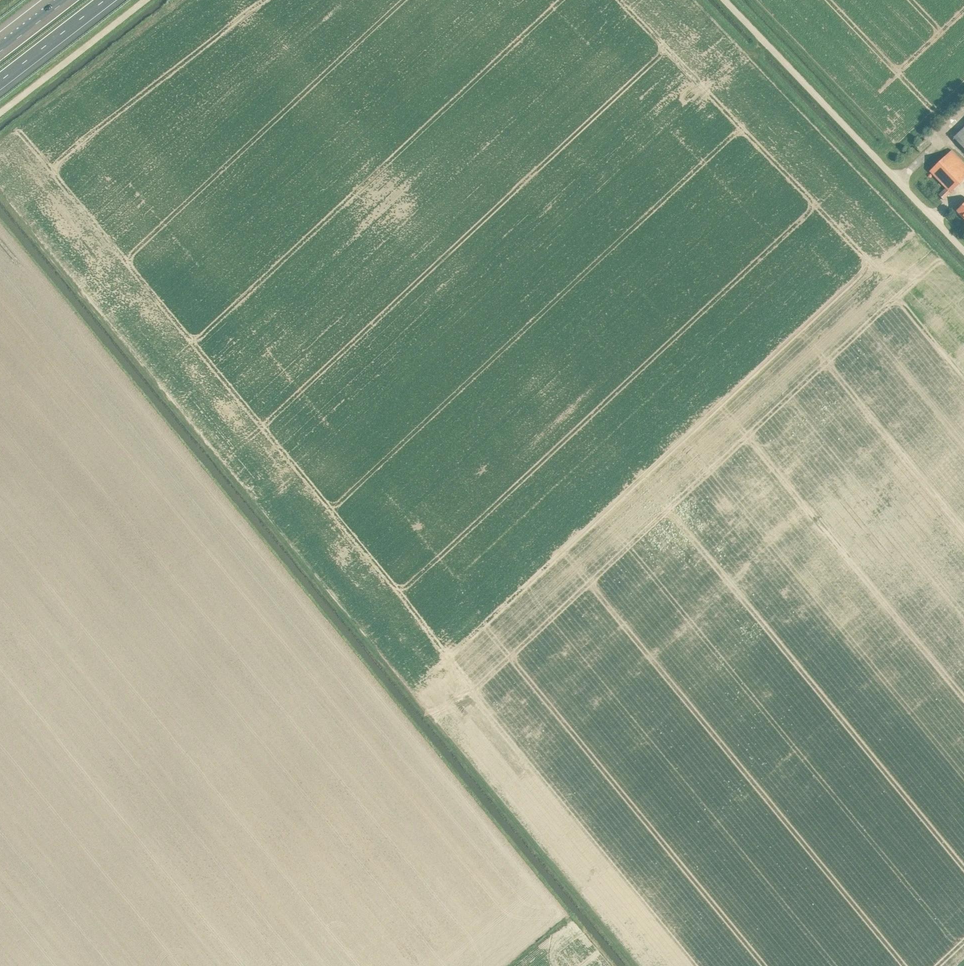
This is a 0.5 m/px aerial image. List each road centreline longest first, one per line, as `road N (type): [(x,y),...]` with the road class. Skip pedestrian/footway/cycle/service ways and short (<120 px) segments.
road 1 (unclassified): [(963,252),(723,0)]
road 2 (unclassified): [(0,112),(144,0)]
road 3 (motorway): [(0,81),(104,0)]

